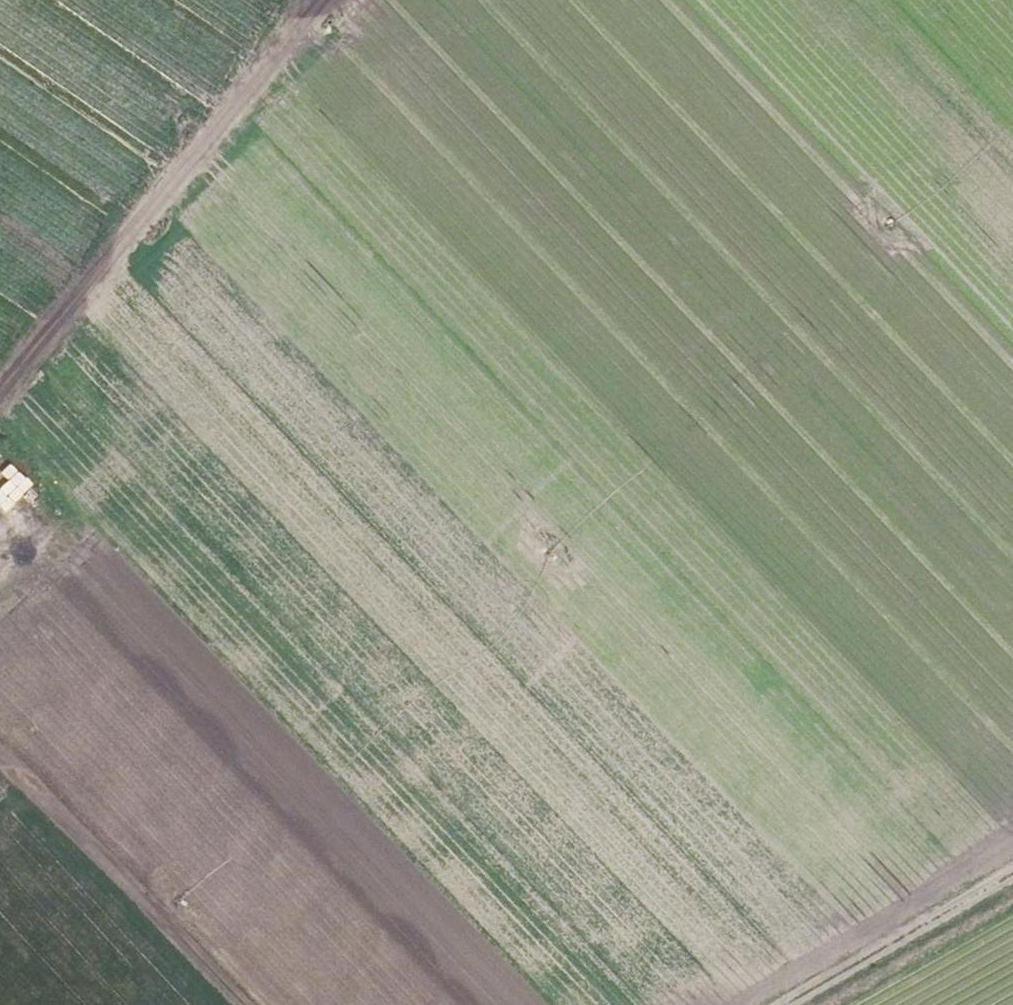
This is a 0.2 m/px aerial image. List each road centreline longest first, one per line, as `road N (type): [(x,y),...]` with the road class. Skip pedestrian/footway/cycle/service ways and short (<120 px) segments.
road 1 (track): [(0,403),(88,315),(328,0)]
road 2 (track): [(0,758),(247,1004)]
road 3 (track): [(1012,872),(780,1004)]

